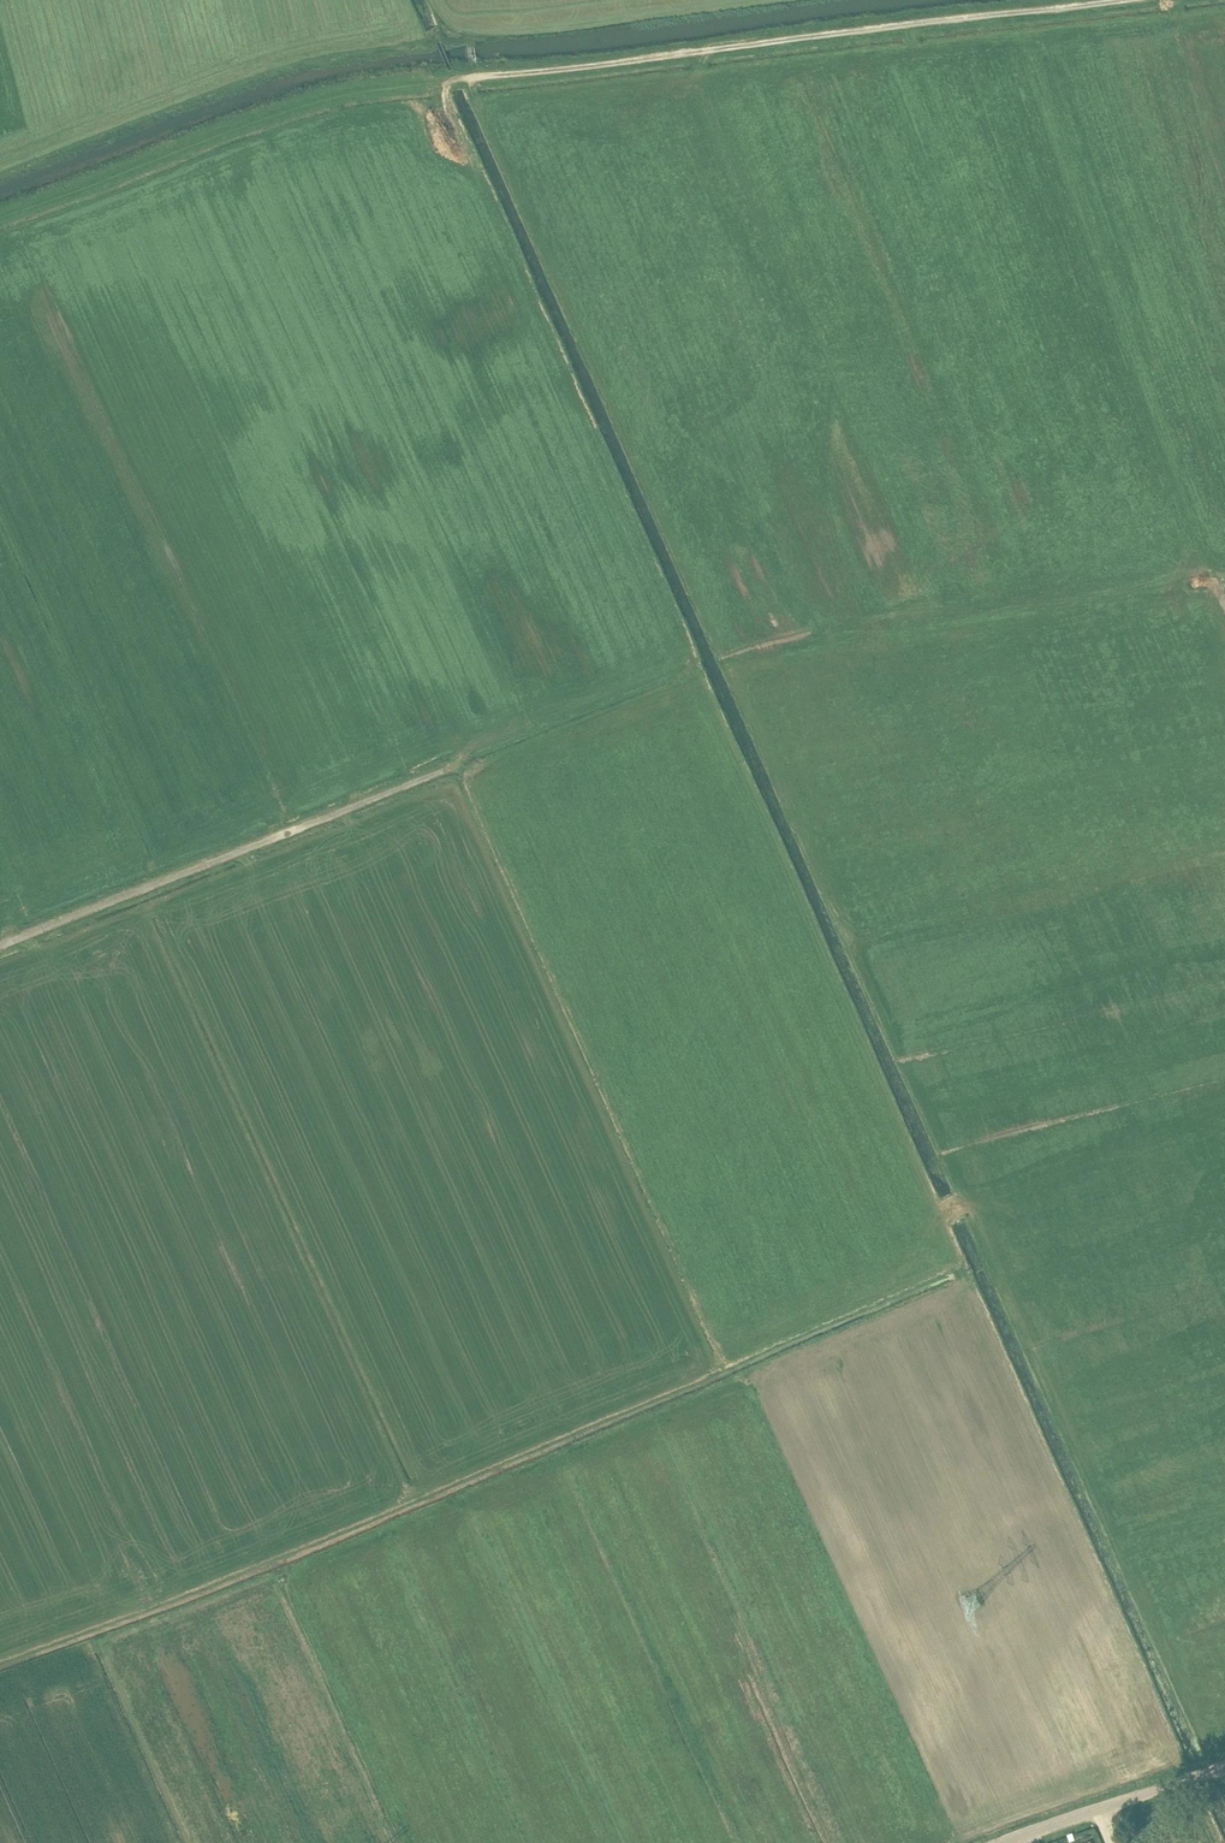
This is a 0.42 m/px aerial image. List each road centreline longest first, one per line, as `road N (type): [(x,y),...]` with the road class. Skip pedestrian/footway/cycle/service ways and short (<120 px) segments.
road 1 (track): [(1114,0),(456,80),(448,90),(452,111)]
road 2 (track): [(0,946),(437,772)]
road 3 (unclassified): [(1004,1842),(1224,1768)]

